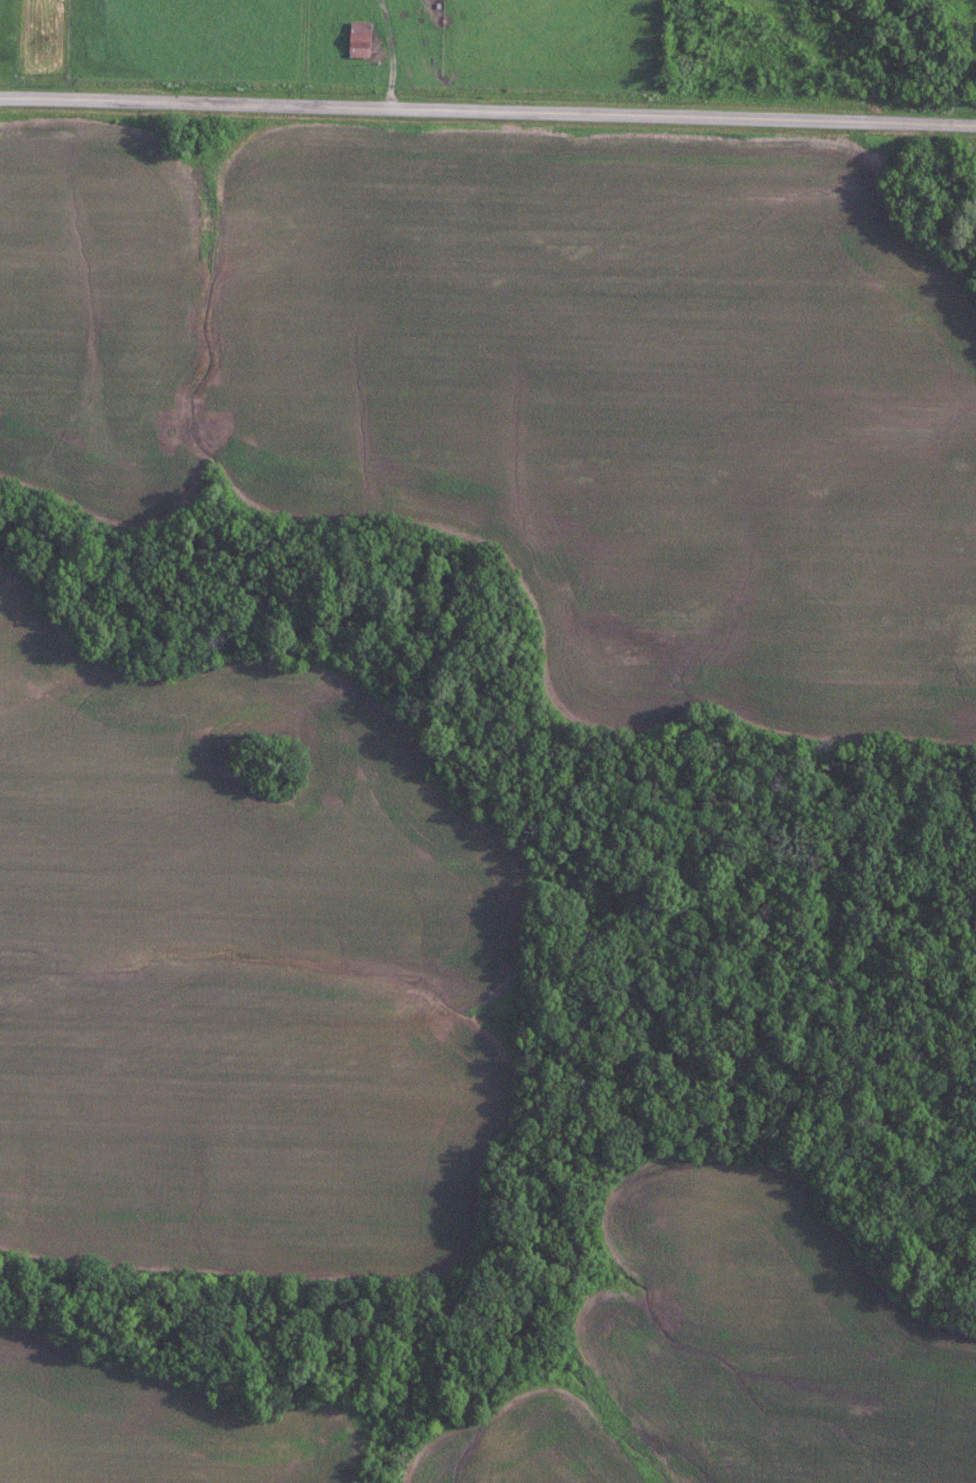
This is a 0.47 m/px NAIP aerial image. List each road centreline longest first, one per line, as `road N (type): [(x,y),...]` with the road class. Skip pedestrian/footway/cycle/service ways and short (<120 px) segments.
road 1 (secondary): [(975,122),(0,95)]

